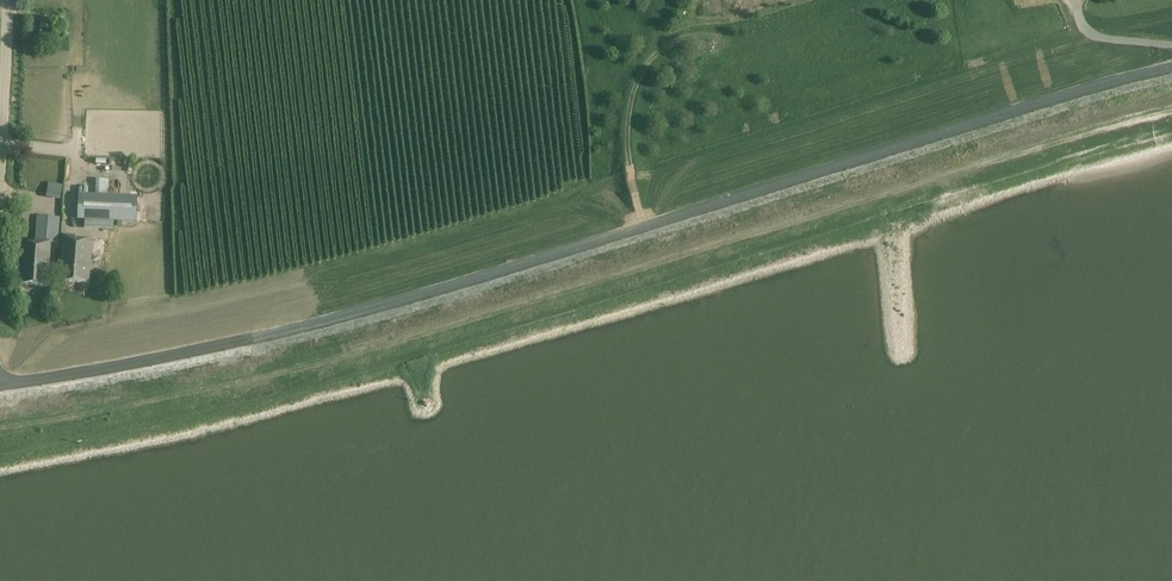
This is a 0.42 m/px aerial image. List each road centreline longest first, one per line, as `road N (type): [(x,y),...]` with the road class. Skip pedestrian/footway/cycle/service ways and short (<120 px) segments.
road 1 (unclassified): [(0,385),(200,351),(349,314),(1171,67)]
road 2 (track): [(643,227),(626,122),(640,78),(667,44)]
road 3 (unclassified): [(0,159),(6,0)]

